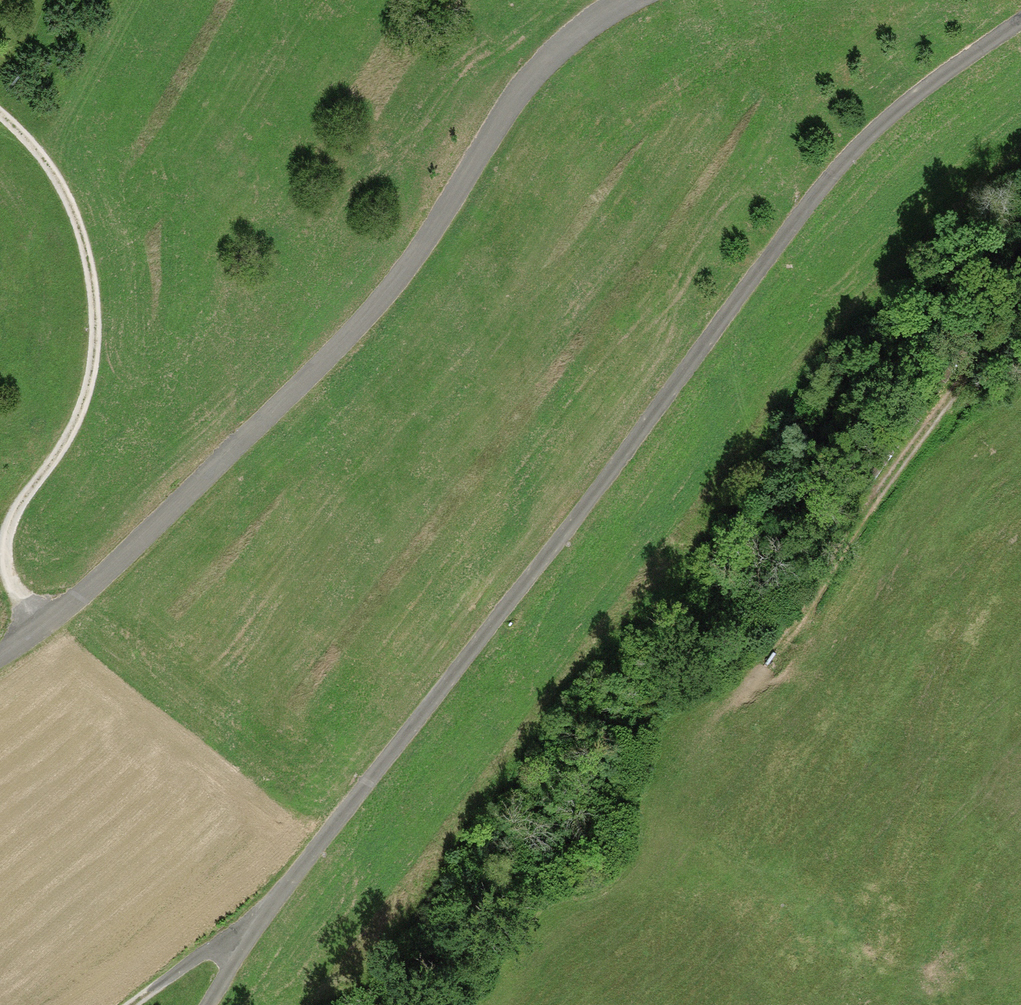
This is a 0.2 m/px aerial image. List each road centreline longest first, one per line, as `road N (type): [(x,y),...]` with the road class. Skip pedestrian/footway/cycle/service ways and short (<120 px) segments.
road 1 (track): [(208,1004),(249,930),(651,419),(841,161),(927,81),(1020,13)]
road 2 (unclassified): [(0,656),(113,564),(257,422),(428,235),(513,87),(595,11),(621,0)]
road 3 (track): [(0,118),(72,216),(88,281),(86,396),(1,544),(7,581),(40,630)]
road 4 (track): [(1020,295),(827,562),(765,663)]
road 5 (track): [(143,1004),(201,953),(249,930)]

